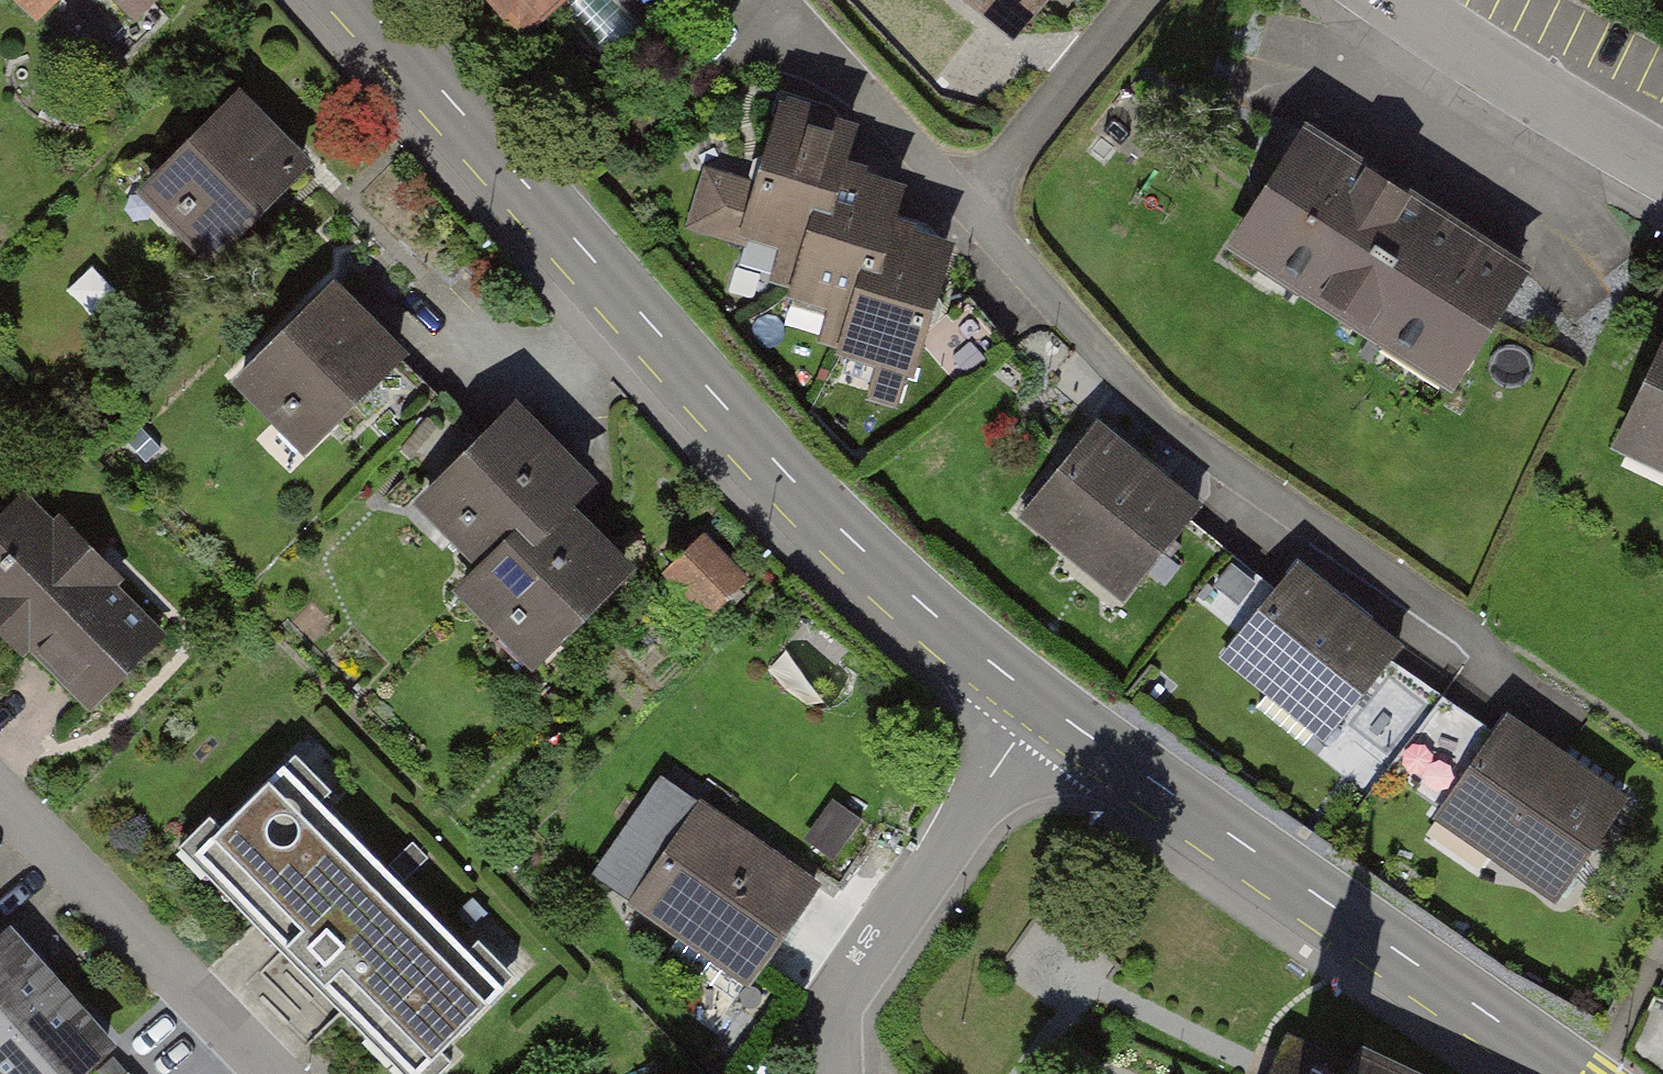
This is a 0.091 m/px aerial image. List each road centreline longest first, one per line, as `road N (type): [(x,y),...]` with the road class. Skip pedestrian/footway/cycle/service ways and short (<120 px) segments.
road 1 (secondary): [(1044,703),(867,556),(359,0)]
road 2 (residential): [(975,211),(1127,380),(1186,432),(1568,697)]
road 3 (secondary): [(1568,1073),(1044,703)]
road 4 (residential): [(840,1073),(847,994),(1044,703)]
road 5 (residential): [(275,1073),(0,793)]
road 6 (residential): [(1395,0),(1569,119),(1662,168)]
road 7 (residential): [(1139,0),(975,211)]
road 8 (residential): [(975,211),(794,28)]

